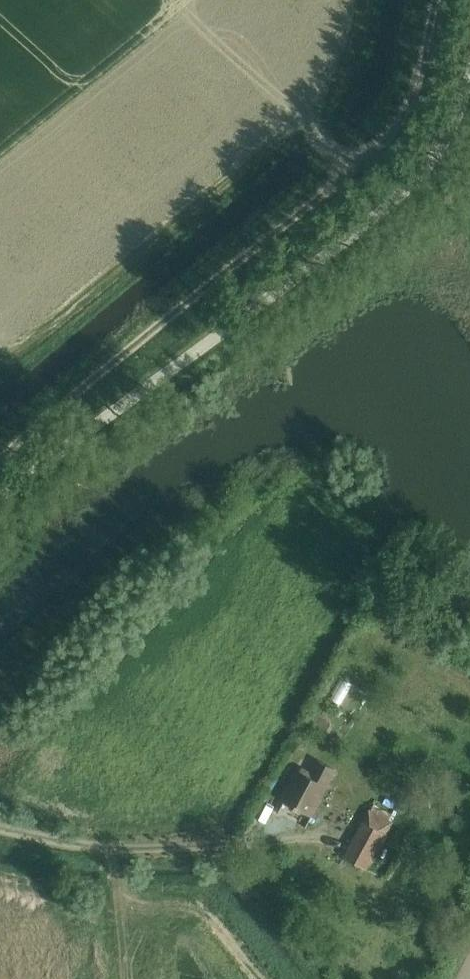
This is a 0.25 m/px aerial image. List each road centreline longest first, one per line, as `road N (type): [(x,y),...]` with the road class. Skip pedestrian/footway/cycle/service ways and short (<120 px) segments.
road 1 (track): [(0,460),(383,141),(414,92),(438,0)]
road 2 (unclassified): [(469,80),(438,150),(393,201),(0,501)]
road 3 (track): [(275,978),(211,904),(193,895),(131,891),(99,847)]
road 4 (track): [(0,828),(99,847),(232,845)]

